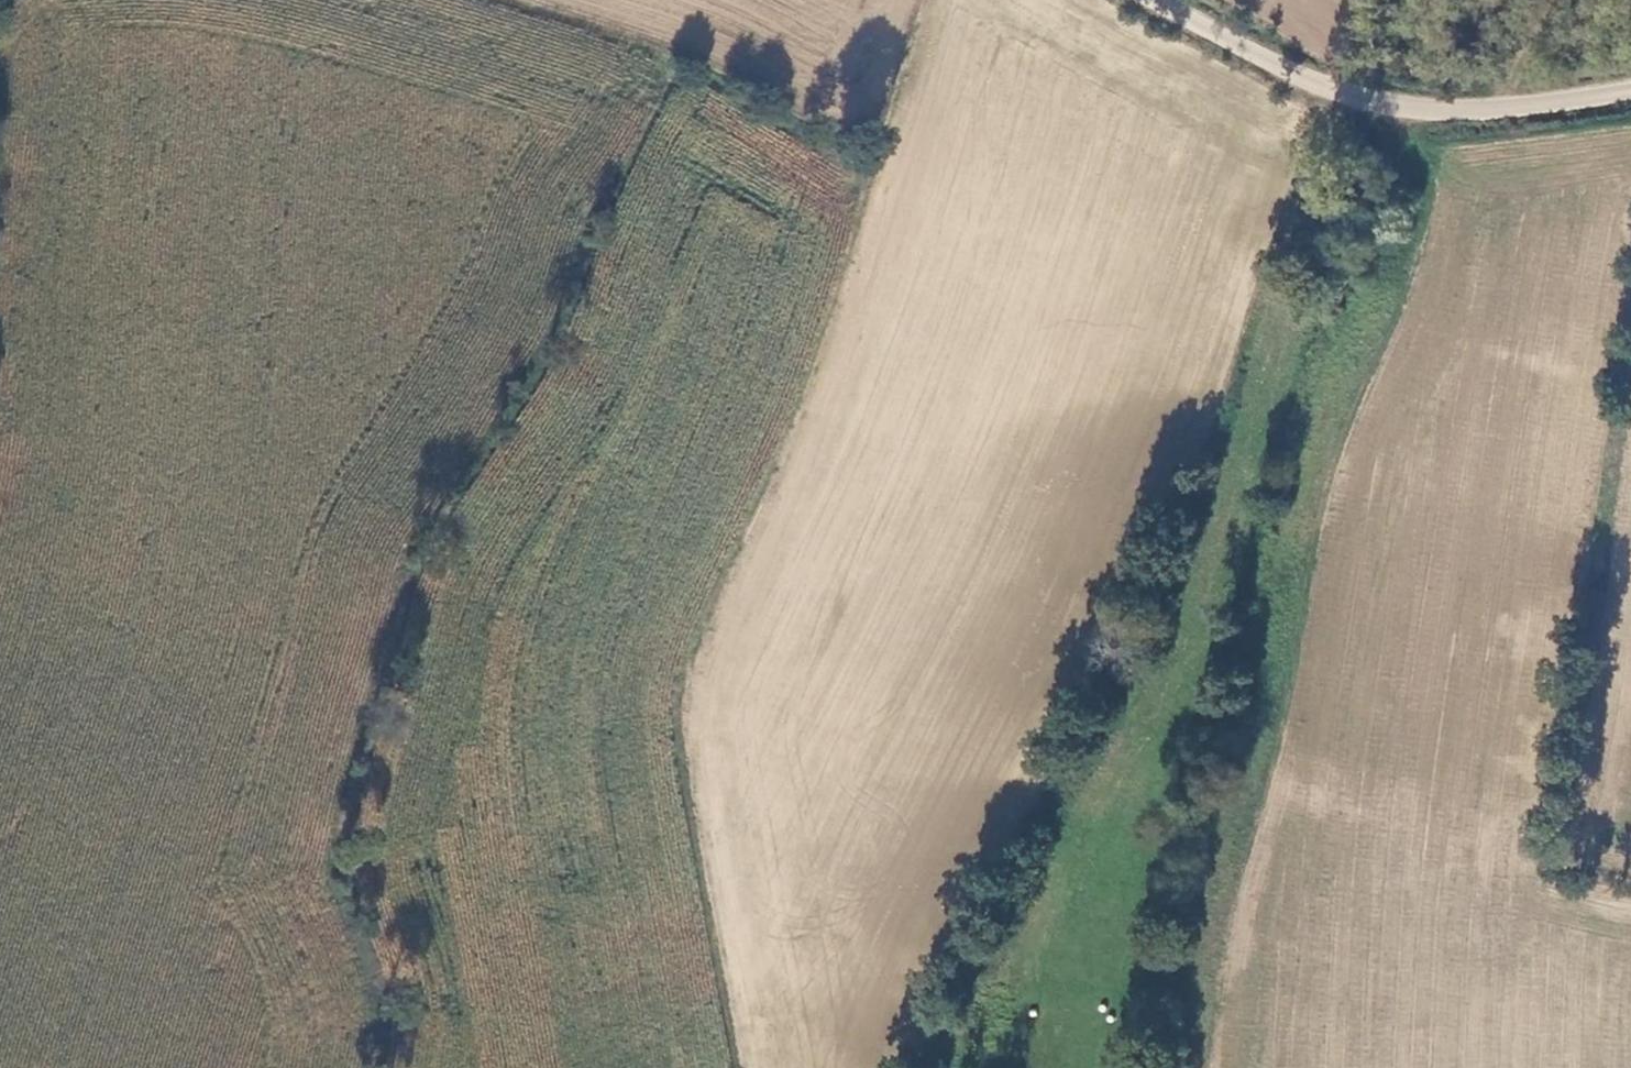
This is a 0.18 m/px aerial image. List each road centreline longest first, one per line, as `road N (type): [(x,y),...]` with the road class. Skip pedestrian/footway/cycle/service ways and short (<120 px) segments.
road 1 (unclassified): [(1155,0),(1371,101),(1436,111),(1630,94)]

